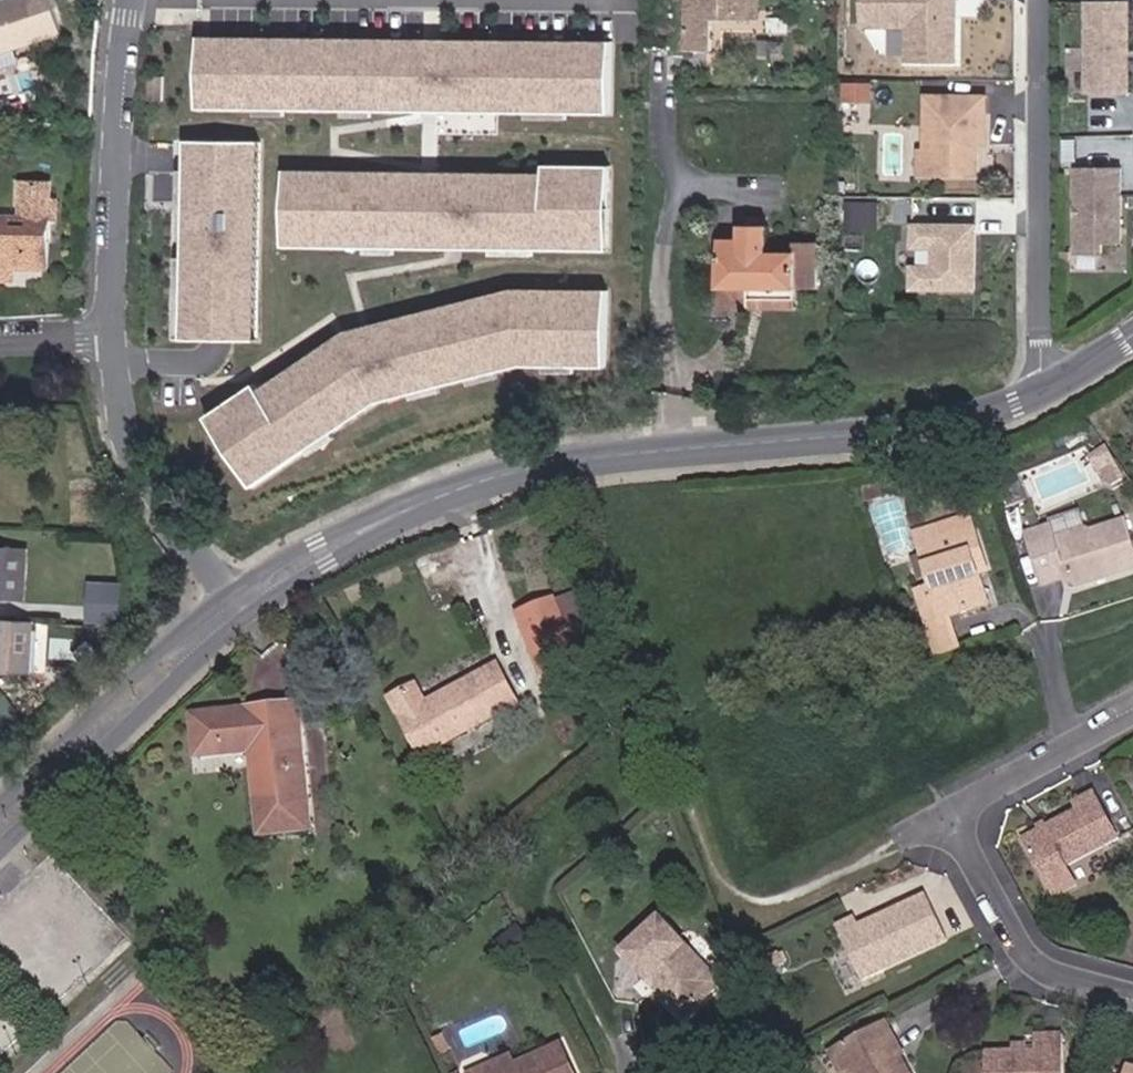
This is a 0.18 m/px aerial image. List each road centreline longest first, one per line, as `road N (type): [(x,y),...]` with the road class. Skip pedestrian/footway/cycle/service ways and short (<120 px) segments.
road 1 (secondary): [(1052,387),(955,427),(671,453),(466,487),(391,515),(246,603)]
road 2 (residential): [(1052,387),(1039,338),(1038,0)]
road 3 (secondary): [(246,603),(0,833)]
road 4 (residential): [(137,0),(121,113),(116,335)]
road 5 (residential): [(116,335),(121,416),(144,480),(246,603)]
road 6 (residential): [(964,818),(1016,934),(1108,994),(1132,1001)]
road 7 (residential): [(964,818),(788,900)]
road 8 (residential): [(1132,721),(964,818)]

